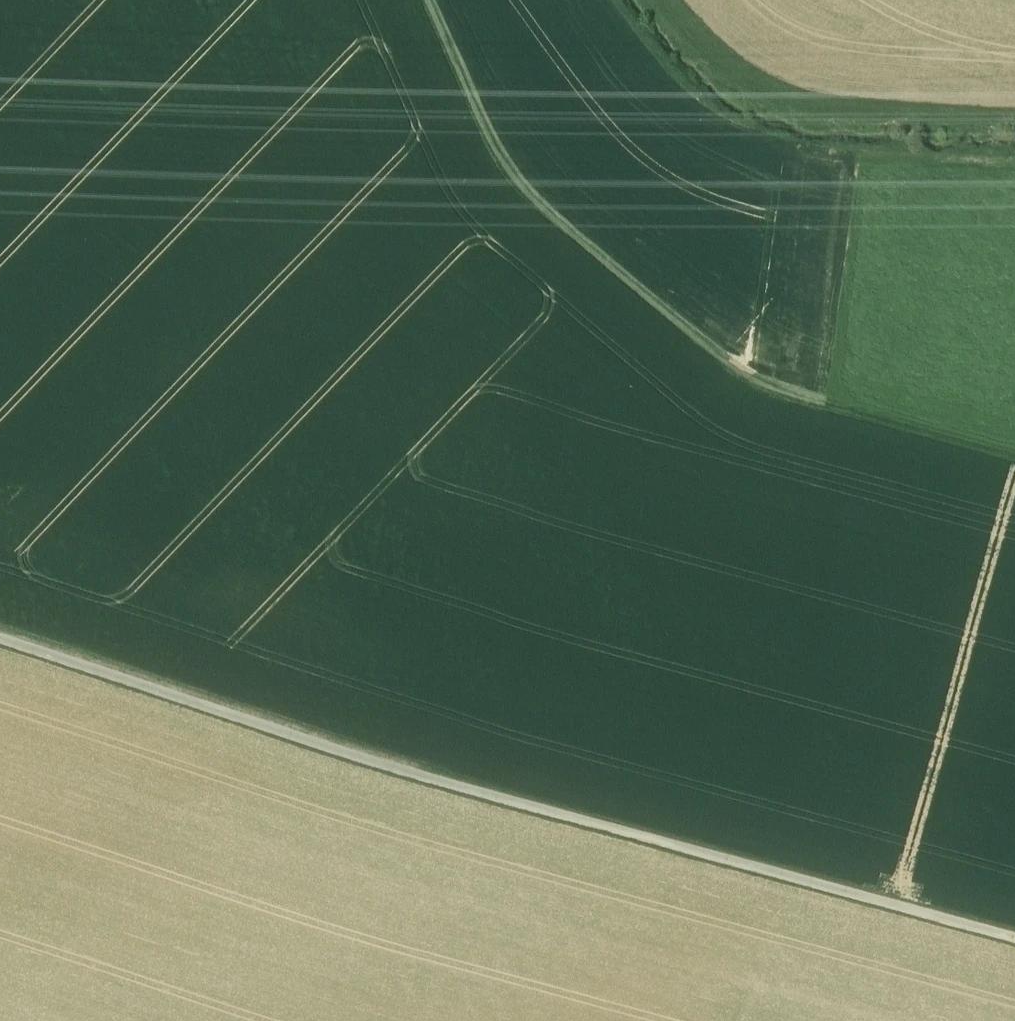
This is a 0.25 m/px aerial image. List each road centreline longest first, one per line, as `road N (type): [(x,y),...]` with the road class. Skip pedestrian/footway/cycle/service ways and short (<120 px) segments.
road 1 (track): [(0,639),(488,795),(1014,937)]
road 2 (track): [(425,0),(511,165),(661,311),(771,385),(1014,455)]

